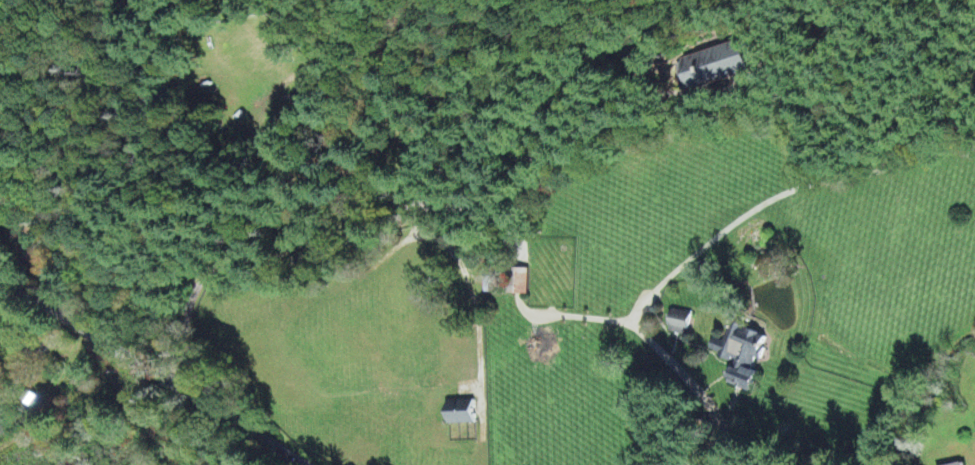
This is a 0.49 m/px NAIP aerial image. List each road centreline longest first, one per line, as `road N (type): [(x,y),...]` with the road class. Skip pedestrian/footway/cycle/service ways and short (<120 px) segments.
road 1 (residential): [(495,464),(482,326),(468,268),(404,217),(203,283),(188,392)]
road 2 (residential): [(703,0),(690,19),(602,68),(550,141),(517,236),(564,306),(653,337),(722,330)]
road 3 (residential): [(0,276),(305,464)]
road 4 (residential): [(722,330),(729,262),(854,193),(921,178),(974,150)]
road 5 (residential): [(705,464),(722,330)]

